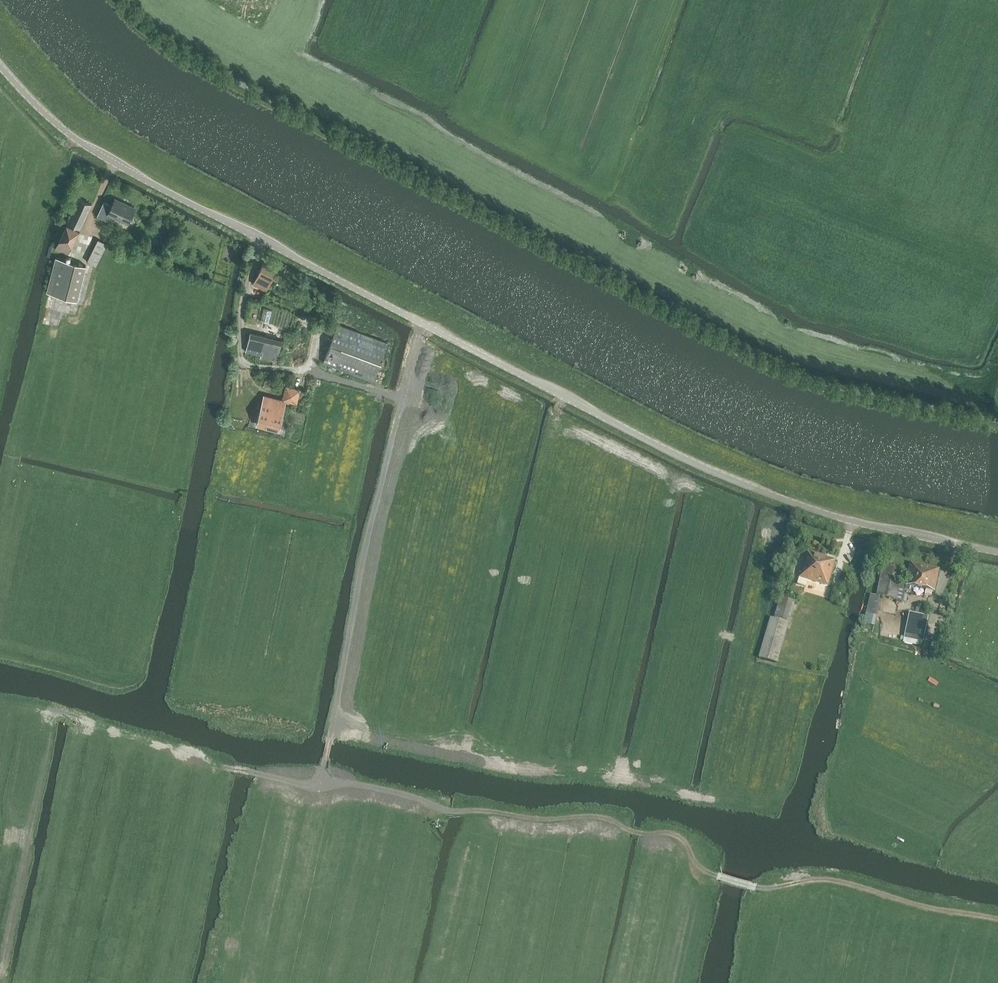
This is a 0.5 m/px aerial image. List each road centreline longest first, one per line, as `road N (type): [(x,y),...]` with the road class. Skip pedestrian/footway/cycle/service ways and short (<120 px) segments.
road 1 (tertiary): [(997,551),(848,519),(694,462),(95,151),(0,65)]
road 2 (track): [(997,408),(815,356),(307,92),(177,20),(159,0)]
road 3 (track): [(57,711),(231,769),(322,780),(403,395)]
road 4 (track): [(322,780),(453,811),(606,817),(632,832),(682,839),(695,866),(761,888)]
road 5 (track): [(997,919),(827,879),(761,888)]
road 6 (track): [(248,367),(308,371),(395,398),(403,395),(423,324)]

